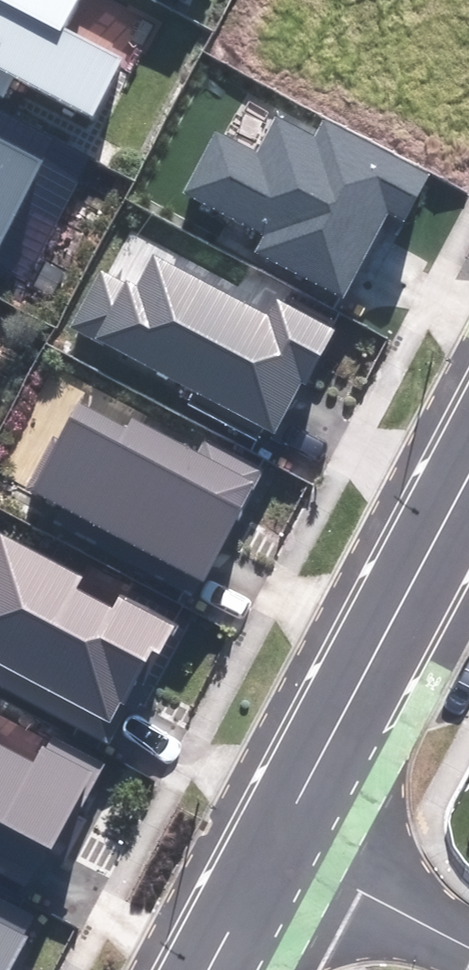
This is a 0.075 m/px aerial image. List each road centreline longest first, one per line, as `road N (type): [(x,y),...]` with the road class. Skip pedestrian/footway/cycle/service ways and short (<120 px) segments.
road 1 (residential): [(468,474),(272,851)]
road 2 (residential): [(272,851),(468,955)]
road 3 (residential): [(272,851),(210,969)]

